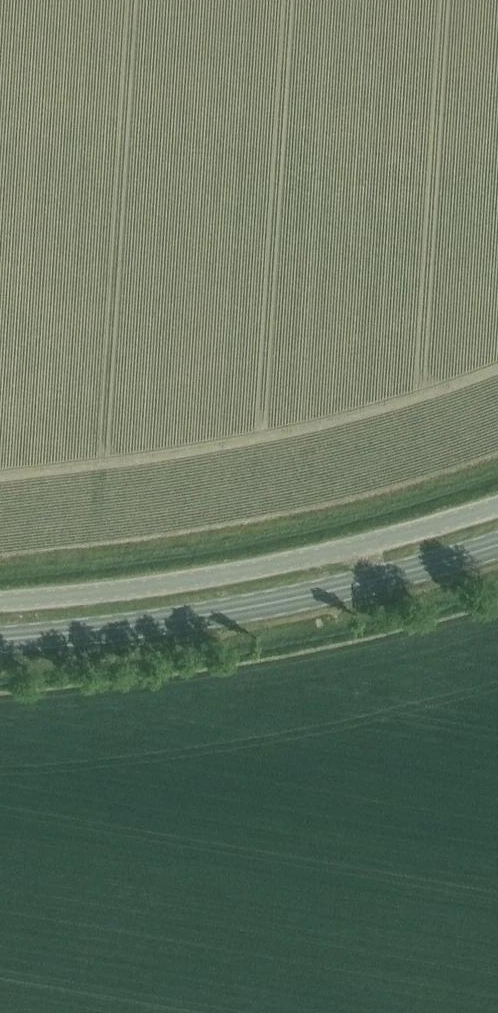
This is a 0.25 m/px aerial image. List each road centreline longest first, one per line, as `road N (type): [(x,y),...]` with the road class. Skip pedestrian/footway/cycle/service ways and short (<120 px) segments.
road 1 (unclassified): [(497,505),(201,579),(0,601)]
road 2 (secondary): [(0,639),(205,615),(497,545)]

